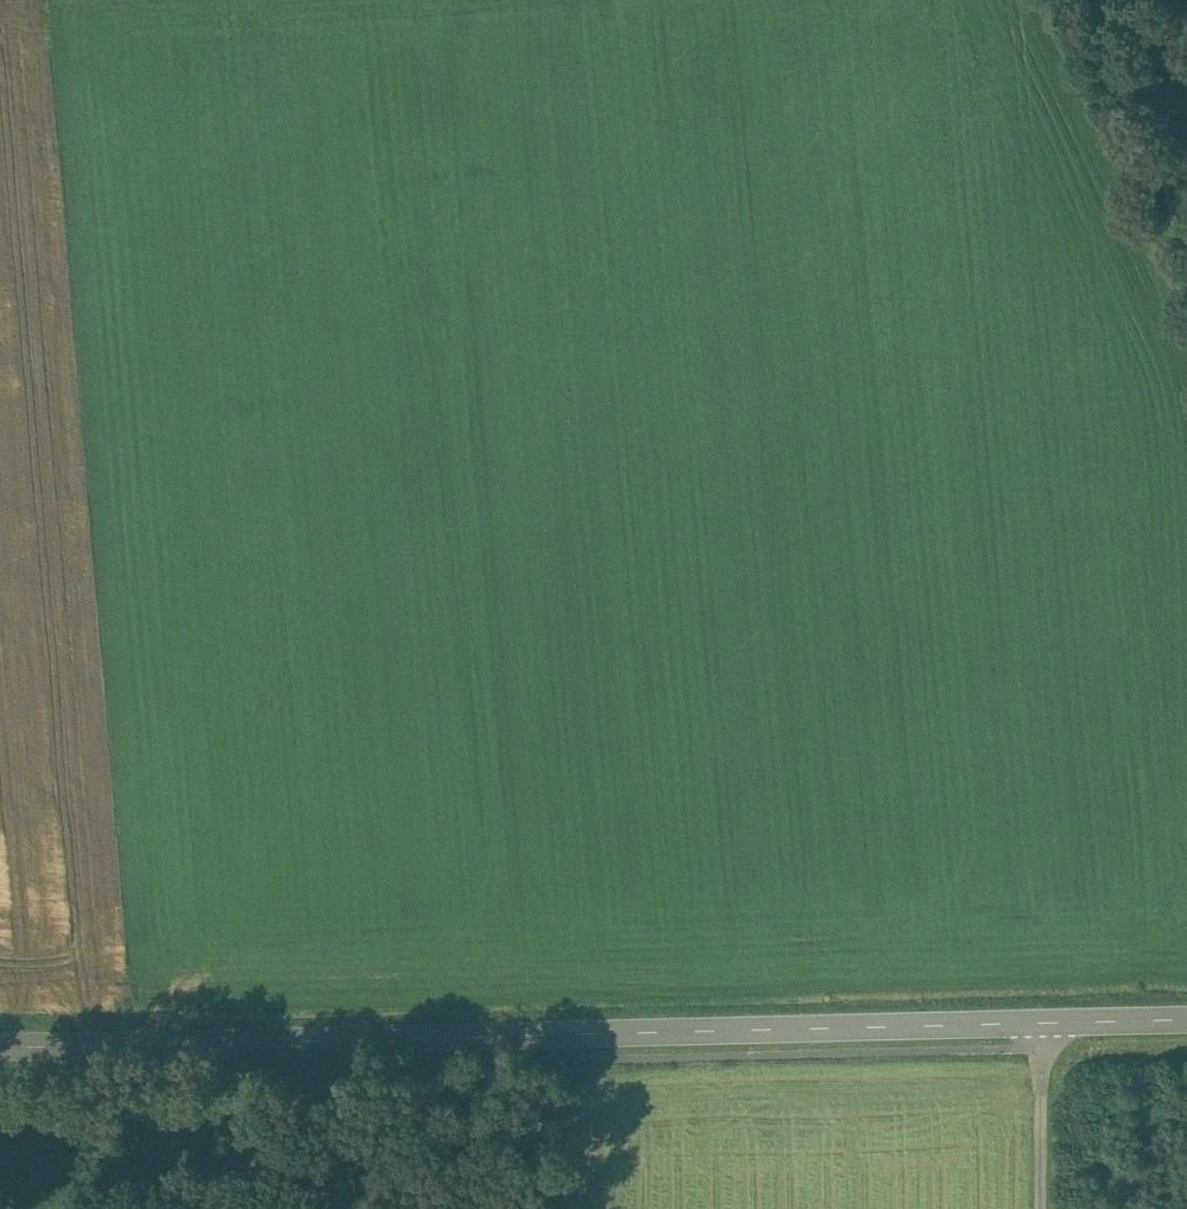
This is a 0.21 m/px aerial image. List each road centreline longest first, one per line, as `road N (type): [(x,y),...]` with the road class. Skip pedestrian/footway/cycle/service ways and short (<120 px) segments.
road 1 (tertiary): [(0,1044),(1186,1019)]

